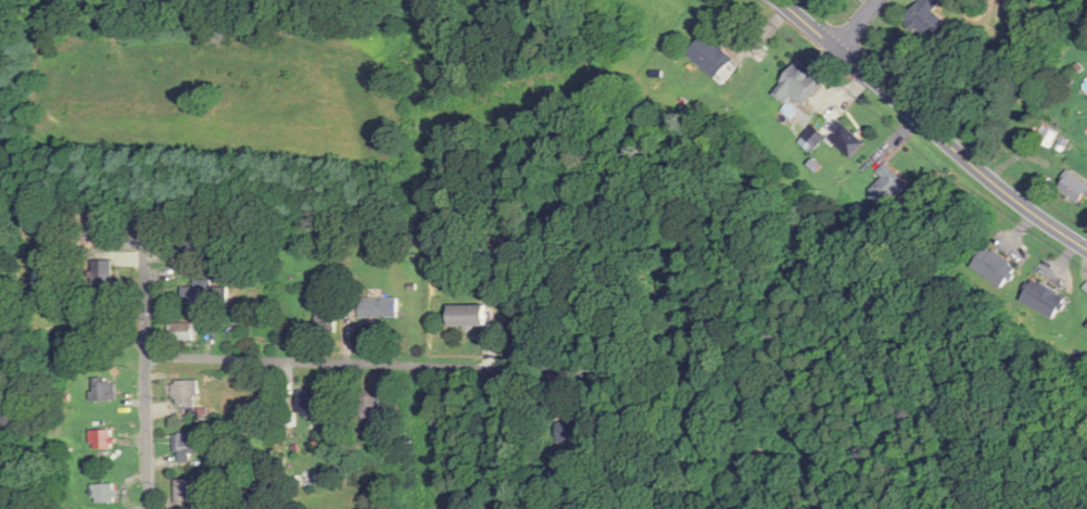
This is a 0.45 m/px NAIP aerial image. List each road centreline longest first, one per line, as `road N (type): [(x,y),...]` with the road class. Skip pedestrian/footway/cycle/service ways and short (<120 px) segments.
road 1 (residential): [(147,353),(586,369)]
road 2 (secondary): [(1086,247),(1003,189),(781,0)]
road 3 (residential): [(152,508),(144,219)]

